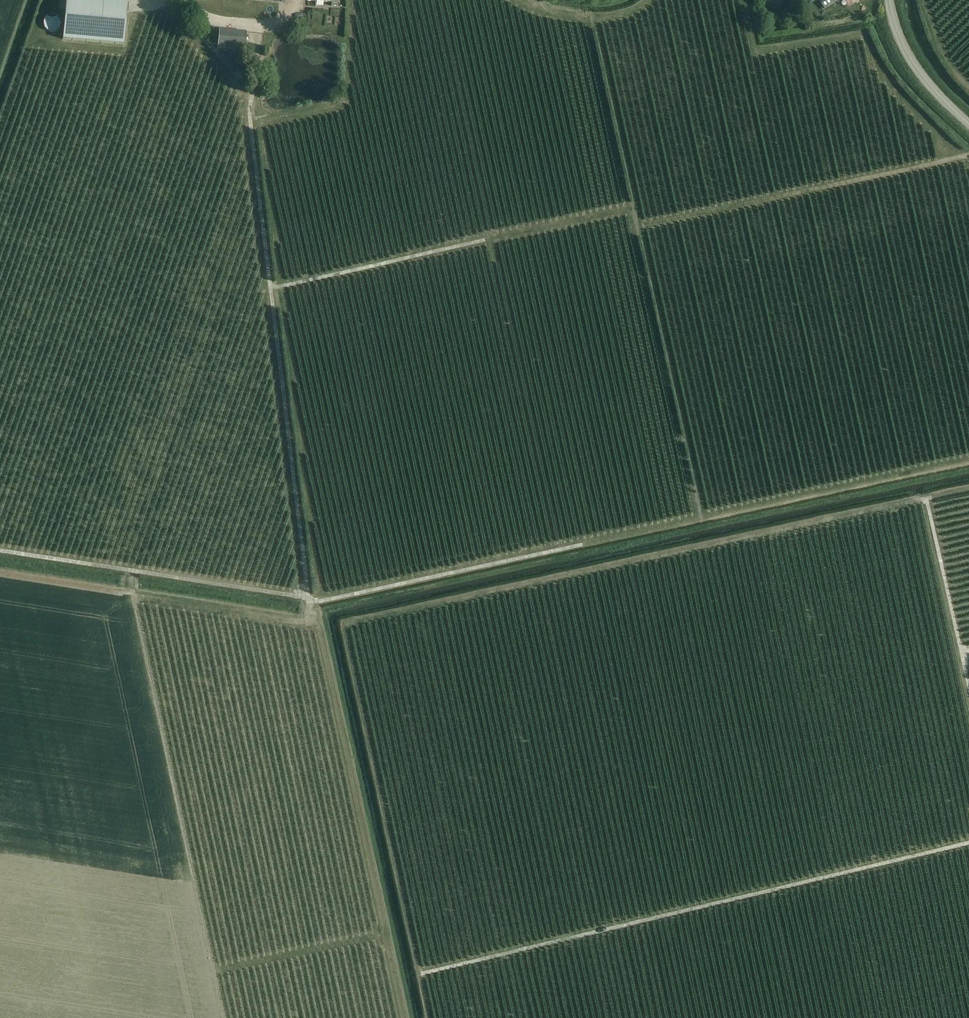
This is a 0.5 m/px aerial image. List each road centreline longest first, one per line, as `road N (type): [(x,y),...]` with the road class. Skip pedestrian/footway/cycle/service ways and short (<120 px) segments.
road 1 (track): [(968,844),(422,974)]
road 2 (track): [(968,684),(927,498)]
road 3 (unclassified): [(968,125),(898,43),(888,0)]

